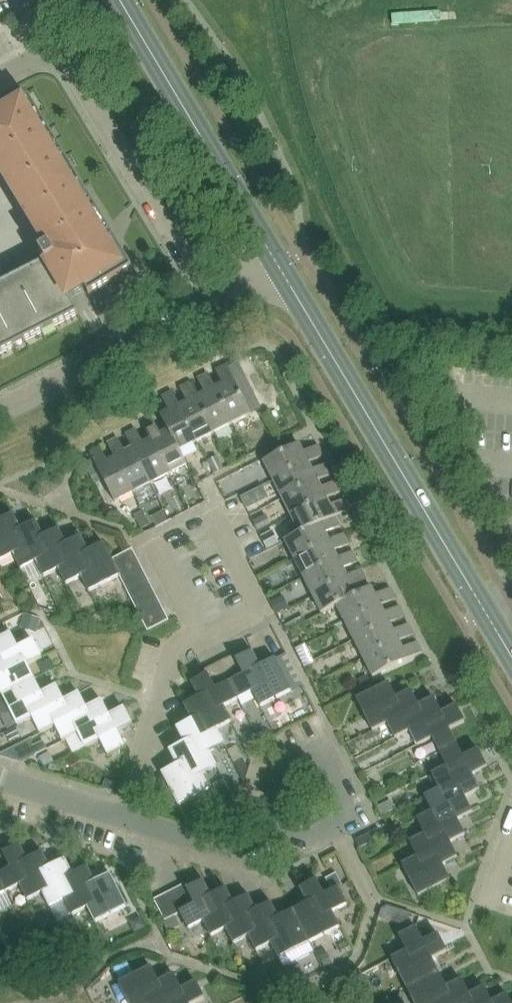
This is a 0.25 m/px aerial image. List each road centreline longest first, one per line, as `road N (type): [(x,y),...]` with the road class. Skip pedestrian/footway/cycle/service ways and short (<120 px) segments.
road 1 (tertiary): [(511,655),(283,272)]
road 2 (tertiary): [(283,272),(126,0)]
road 3 (residential): [(54,49),(212,309)]
road 4 (residential): [(0,416),(212,309)]
road 5 (residential): [(315,806),(266,841),(241,847),(129,823)]
road 6 (residential): [(129,823),(177,648)]
road 7 (residential): [(129,823),(0,782)]

